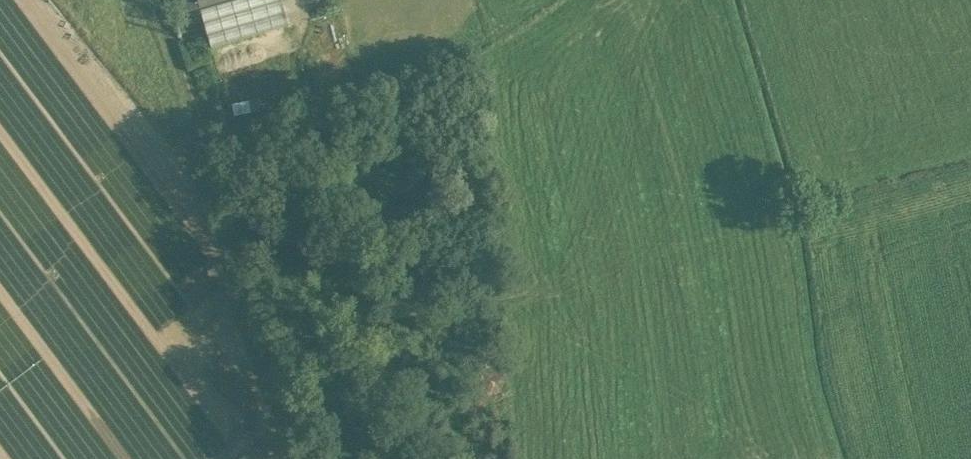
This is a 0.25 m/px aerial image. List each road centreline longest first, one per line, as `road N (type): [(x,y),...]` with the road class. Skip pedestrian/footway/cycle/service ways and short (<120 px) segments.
road 1 (track): [(319,458),(168,0)]

